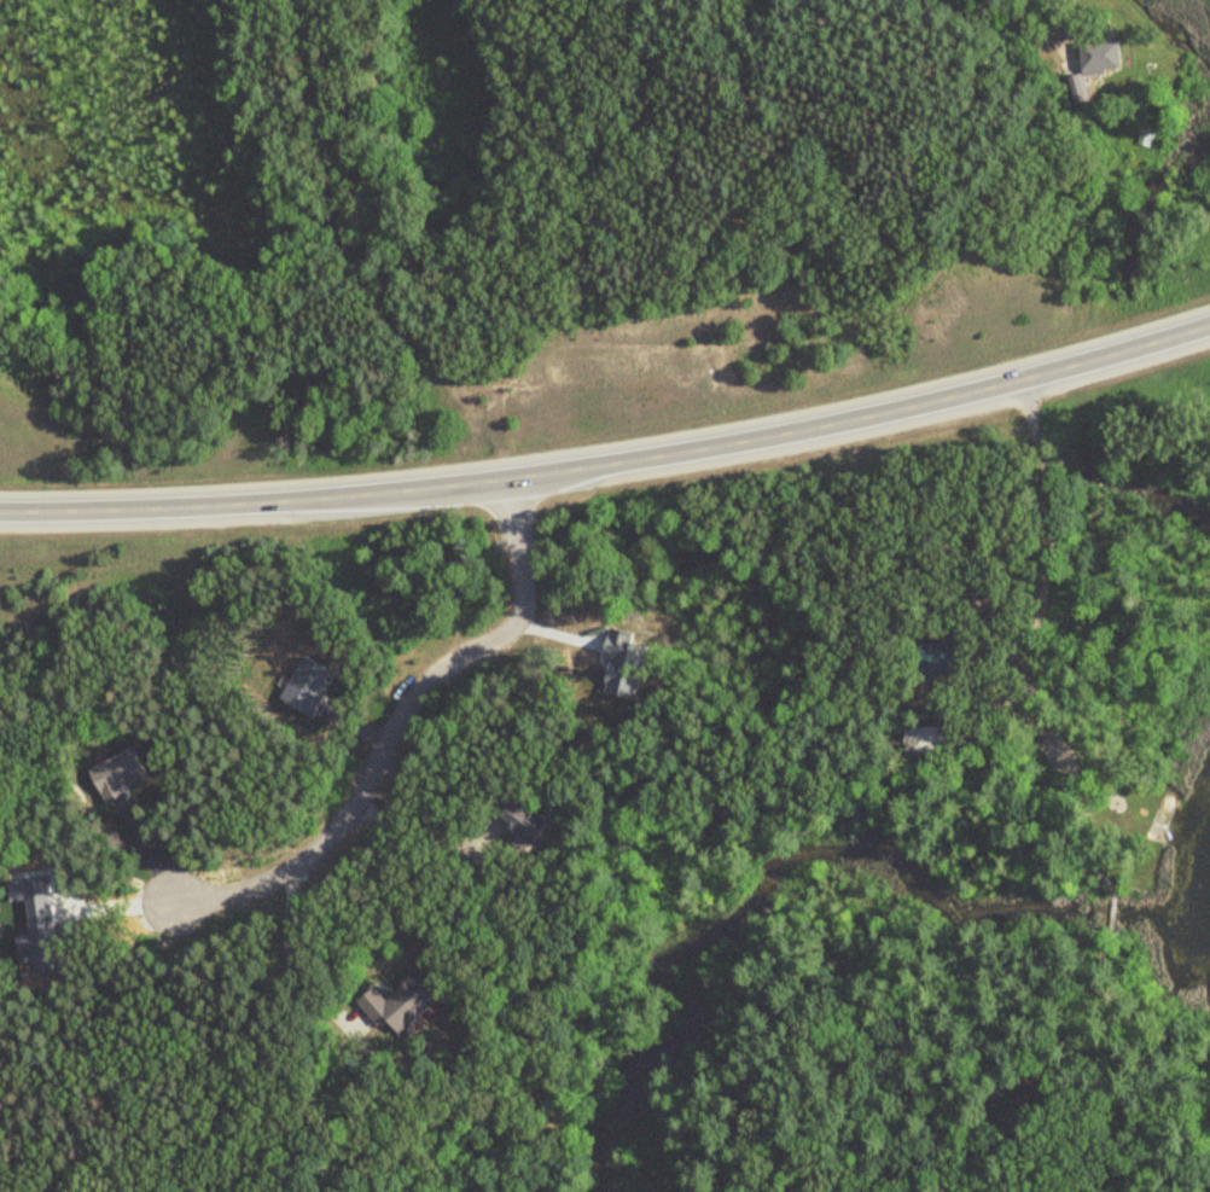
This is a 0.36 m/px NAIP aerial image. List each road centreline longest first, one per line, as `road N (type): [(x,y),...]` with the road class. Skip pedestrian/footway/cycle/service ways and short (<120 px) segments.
road 1 (secondary): [(0,510),(208,507),(670,455),(964,395),(1209,326)]
road 2 (residential): [(508,477),(519,623),(424,681),(350,814),(301,865),(260,885),(174,903)]

